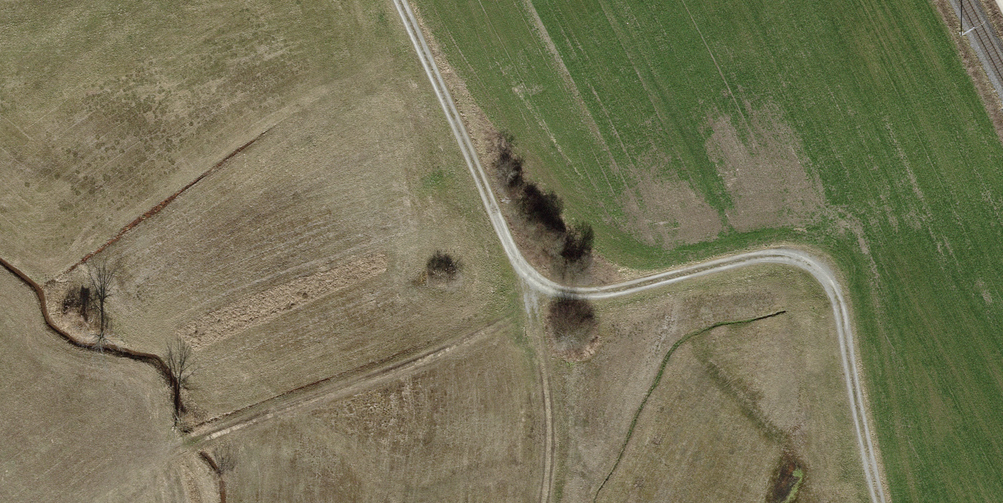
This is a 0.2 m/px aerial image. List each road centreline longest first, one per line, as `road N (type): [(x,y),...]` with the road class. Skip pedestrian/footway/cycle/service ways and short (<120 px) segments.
road 1 (track): [(398,0),(516,259),(533,278),(589,296),(781,260),(805,266),(828,286),(880,502)]
road 2 (track): [(545,502),(548,423),(533,278),(470,335),(161,458)]

